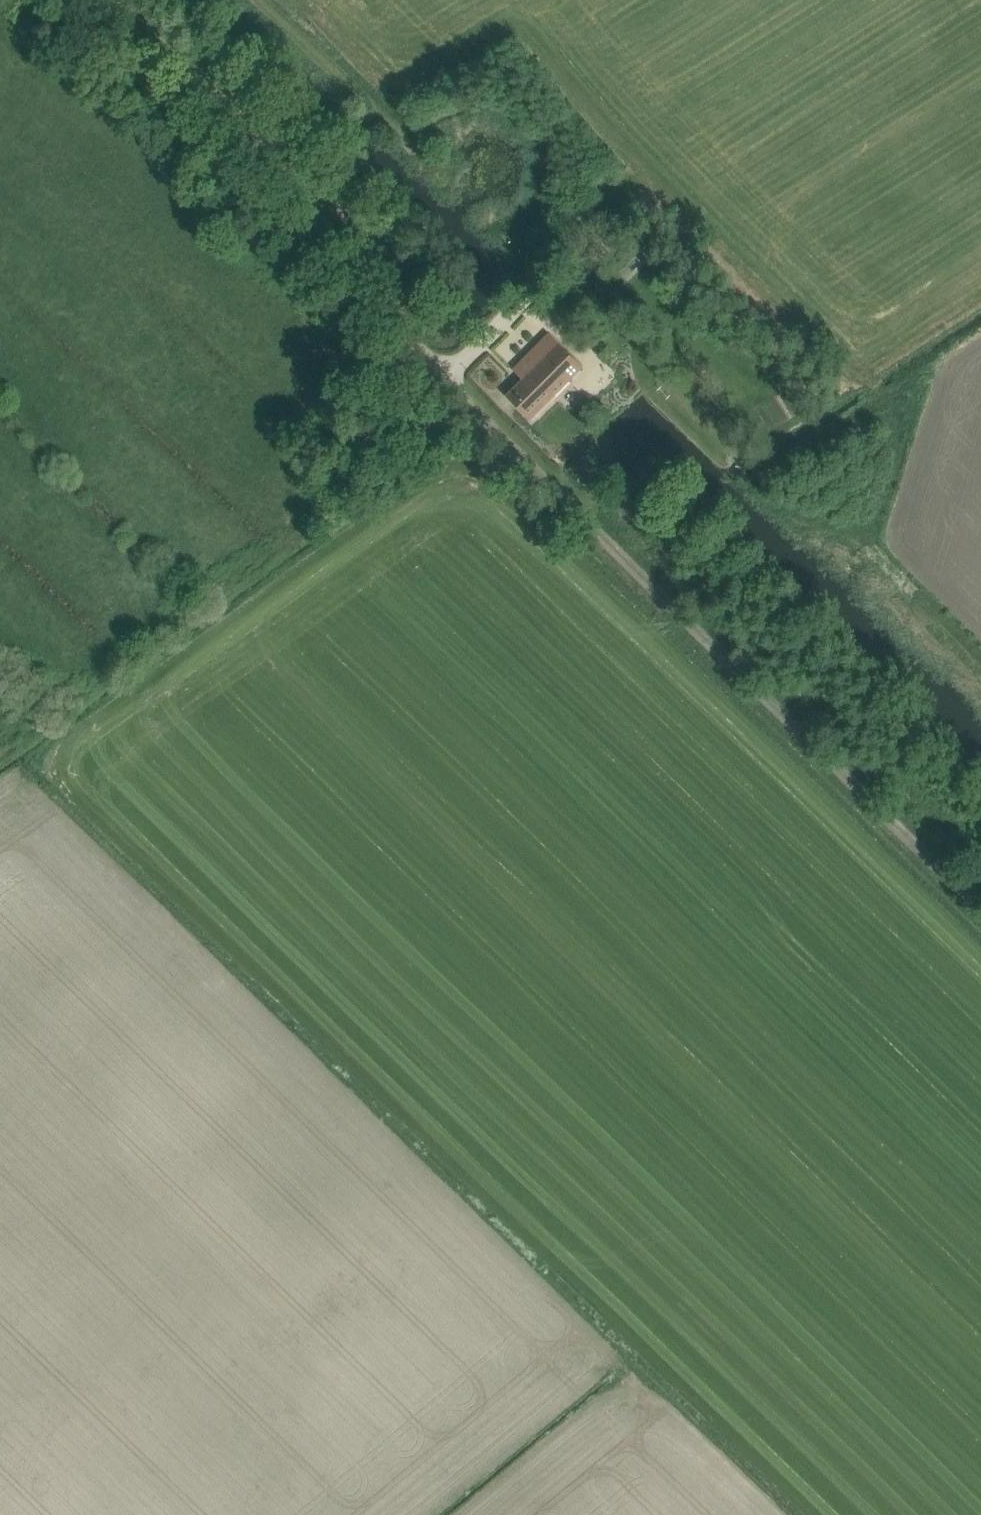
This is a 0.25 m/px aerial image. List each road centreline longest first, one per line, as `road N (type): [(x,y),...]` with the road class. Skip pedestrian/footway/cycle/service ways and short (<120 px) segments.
road 1 (track): [(71,0),(456,377),(605,541),(980,914)]
road 2 (track): [(636,1380),(774,1514)]

